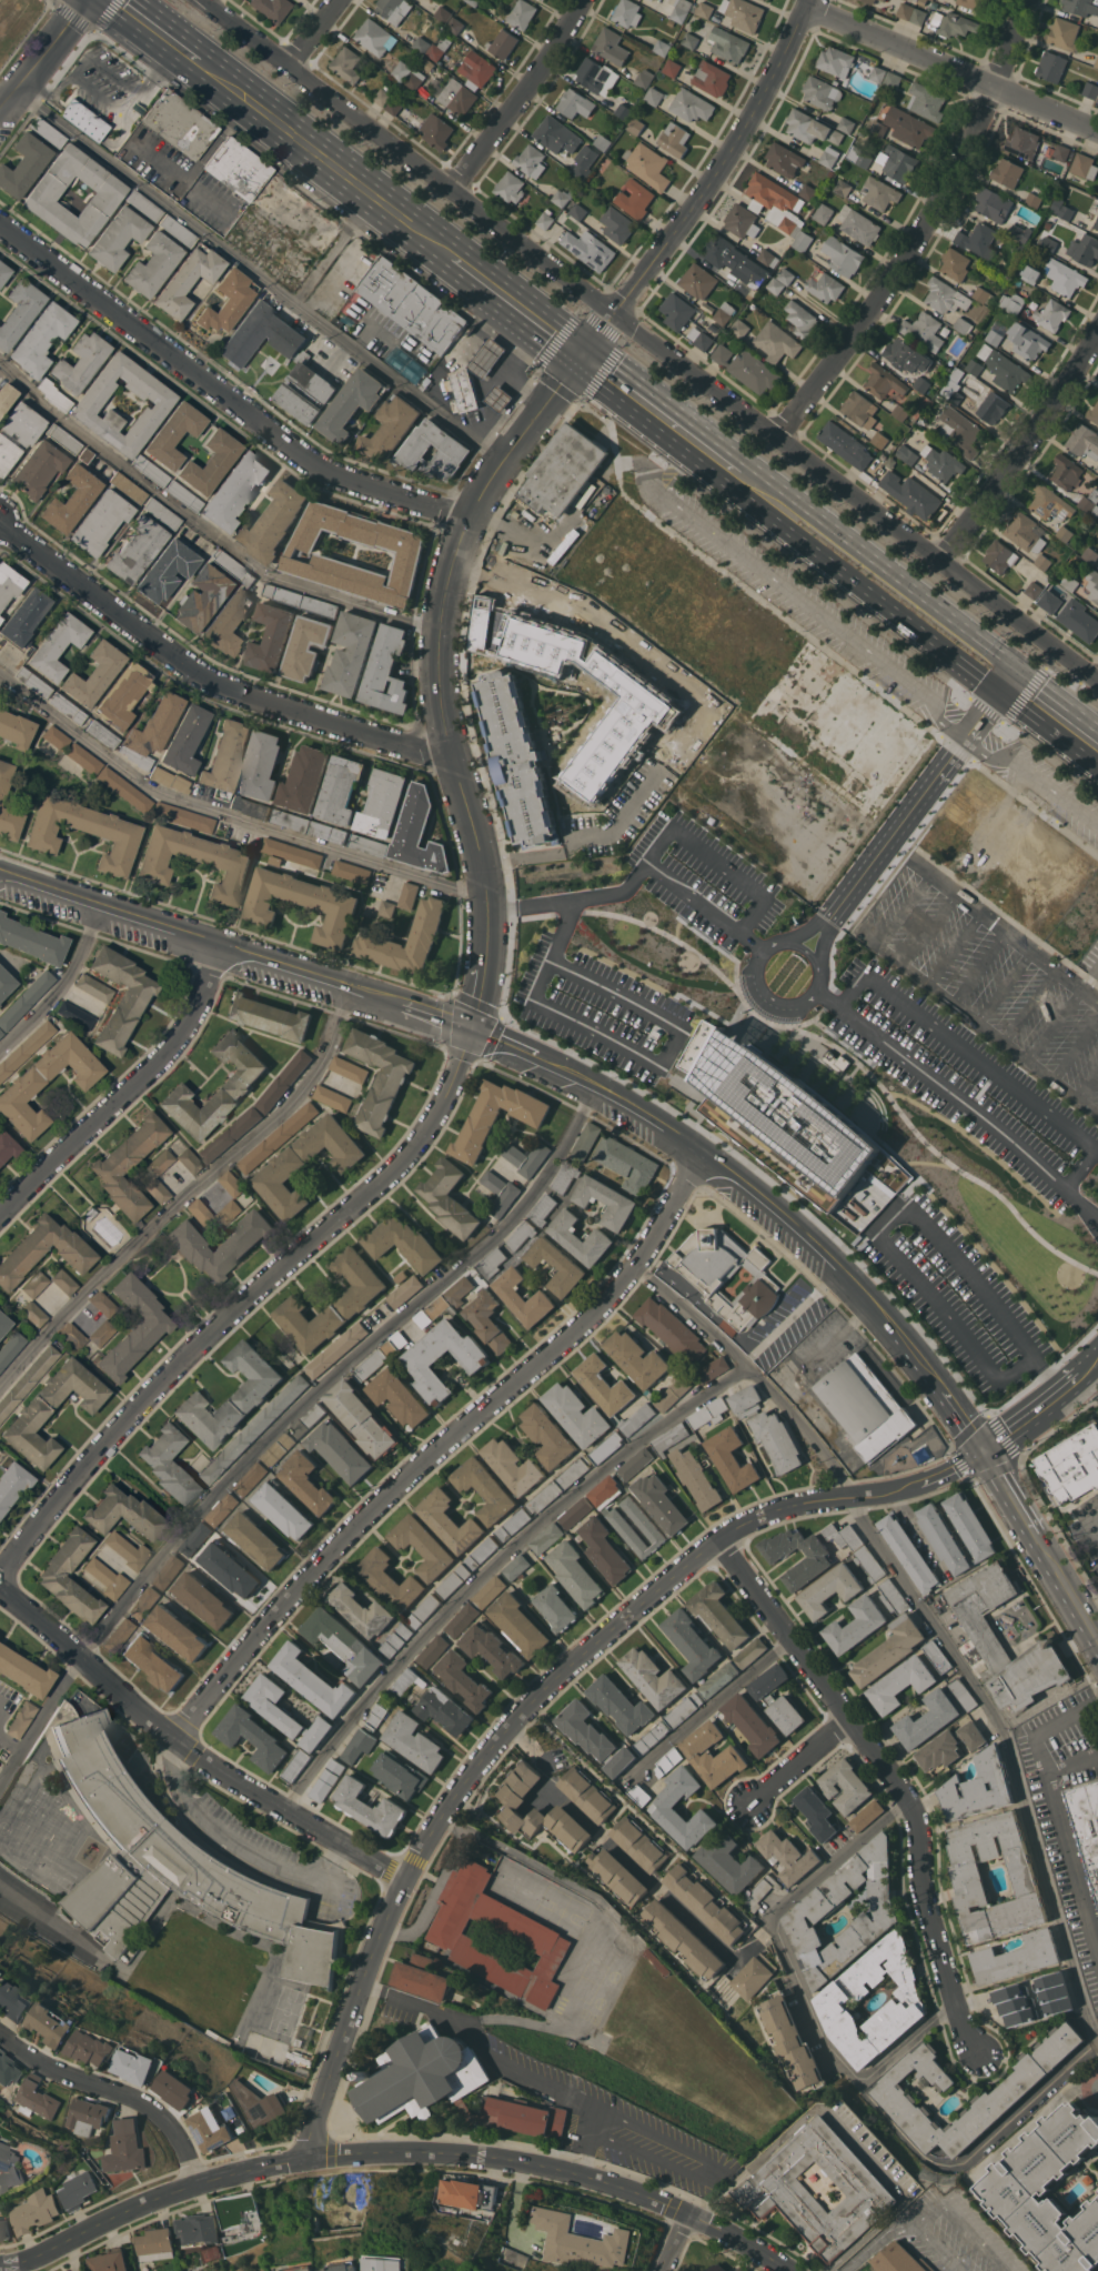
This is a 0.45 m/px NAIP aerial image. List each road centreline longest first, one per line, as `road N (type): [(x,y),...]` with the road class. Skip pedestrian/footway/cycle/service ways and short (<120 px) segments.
road 1 (tertiary): [(984,1451),(945,1390),(849,1275),(751,1183),(648,1113),(470,1027),(0,879)]
road 2 (tertiary): [(790,2270),(687,2212),(577,2173),(480,2156),(373,2151),(302,2157),(198,2183),(0,2267)]
road 3 (residential): [(984,1451),(930,1480),(803,1504),(717,1540),(560,1675),(497,1739),(449,1805),(384,1927)]
road 4 (residential): [(701,1148),(646,1249),(595,1316),(404,1478),(292,1594),(171,1739)]
road 5 (residential): [(0,1572),(172,1373),(386,1177),(425,1132),(470,1027)]
road 6 (tertiary): [(470,1027),(483,972),(484,894),(439,687),(440,627),(466,519),(572,368)]
road 7 (residential): [(1097,680),(613,314)]
road 8 (residential): [(979,2052),(965,2037),(926,1909),(917,1818),(717,1540)]
road 9 (residential): [(466,519),(319,468),(0,226)]
road 10 (residential): [(613,314),(199,0)]
road 11 (residential): [(450,753),(212,686),(0,528)]
road 12 (residential): [(1022,0),(996,88),(945,200),(777,438)]
road 13 (residential): [(404,1882),(171,1739),(0,1593)]
road 14 (primary): [(594,338),(209,52)]
road 15 (primary): [(88,0),(431,261)]
road 16 (primary): [(691,459),(998,691)]
road 17 (tertiary): [(808,0),(707,188),(613,314)]
road 18 (residential): [(216,948),(197,1012),(169,1053),(0,1216)]
road 19 (primary): [(1017,664),(754,460)]
road 20 (residential): [(1097,132),(805,8)]
road 21 (residential): [(1097,330),(1038,431),(940,561)]
road 22 (residential): [(198,2183),(184,2144),(158,2110),(47,2064),(0,2035)]
road 23 (residential): [(580,0),(450,188)]
road 24 (tertiary): [(1097,1645),(984,1451)]
road 25 (primary): [(754,460),(594,338)]
road 26 (residential): [(362,1986),(302,2157)]
road 27 (primary): [(431,261),(572,368)]
road 28 (primary): [(572,368),(691,459)]
road 29 (tertiary): [(1097,1357),(984,1451)]
road 30 (residential): [(0,106),(84,0)]
road 31 (residential): [(850,1720),(752,1802)]
road 32 (primary): [(998,691),(1097,767)]

